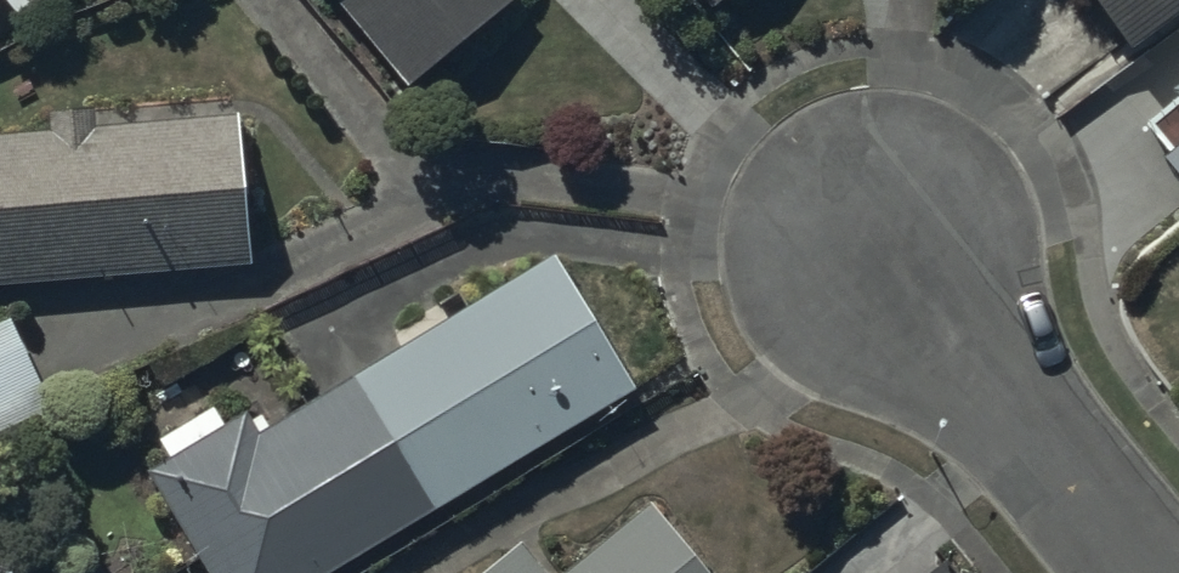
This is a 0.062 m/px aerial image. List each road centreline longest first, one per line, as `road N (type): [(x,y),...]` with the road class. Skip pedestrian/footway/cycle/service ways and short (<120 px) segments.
road 1 (residential): [(1148,572),(886,251)]

